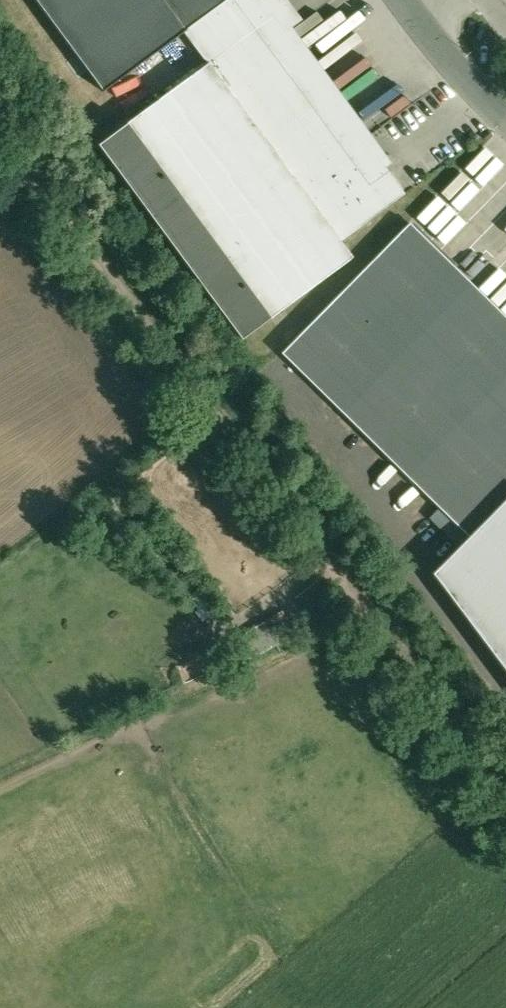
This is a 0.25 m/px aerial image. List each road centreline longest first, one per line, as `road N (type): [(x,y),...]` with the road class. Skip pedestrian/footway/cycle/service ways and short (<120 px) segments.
road 1 (track): [(0,139),(367,614)]
road 2 (track): [(367,614),(505,792)]
road 3 (unclassified): [(505,120),(405,0)]

